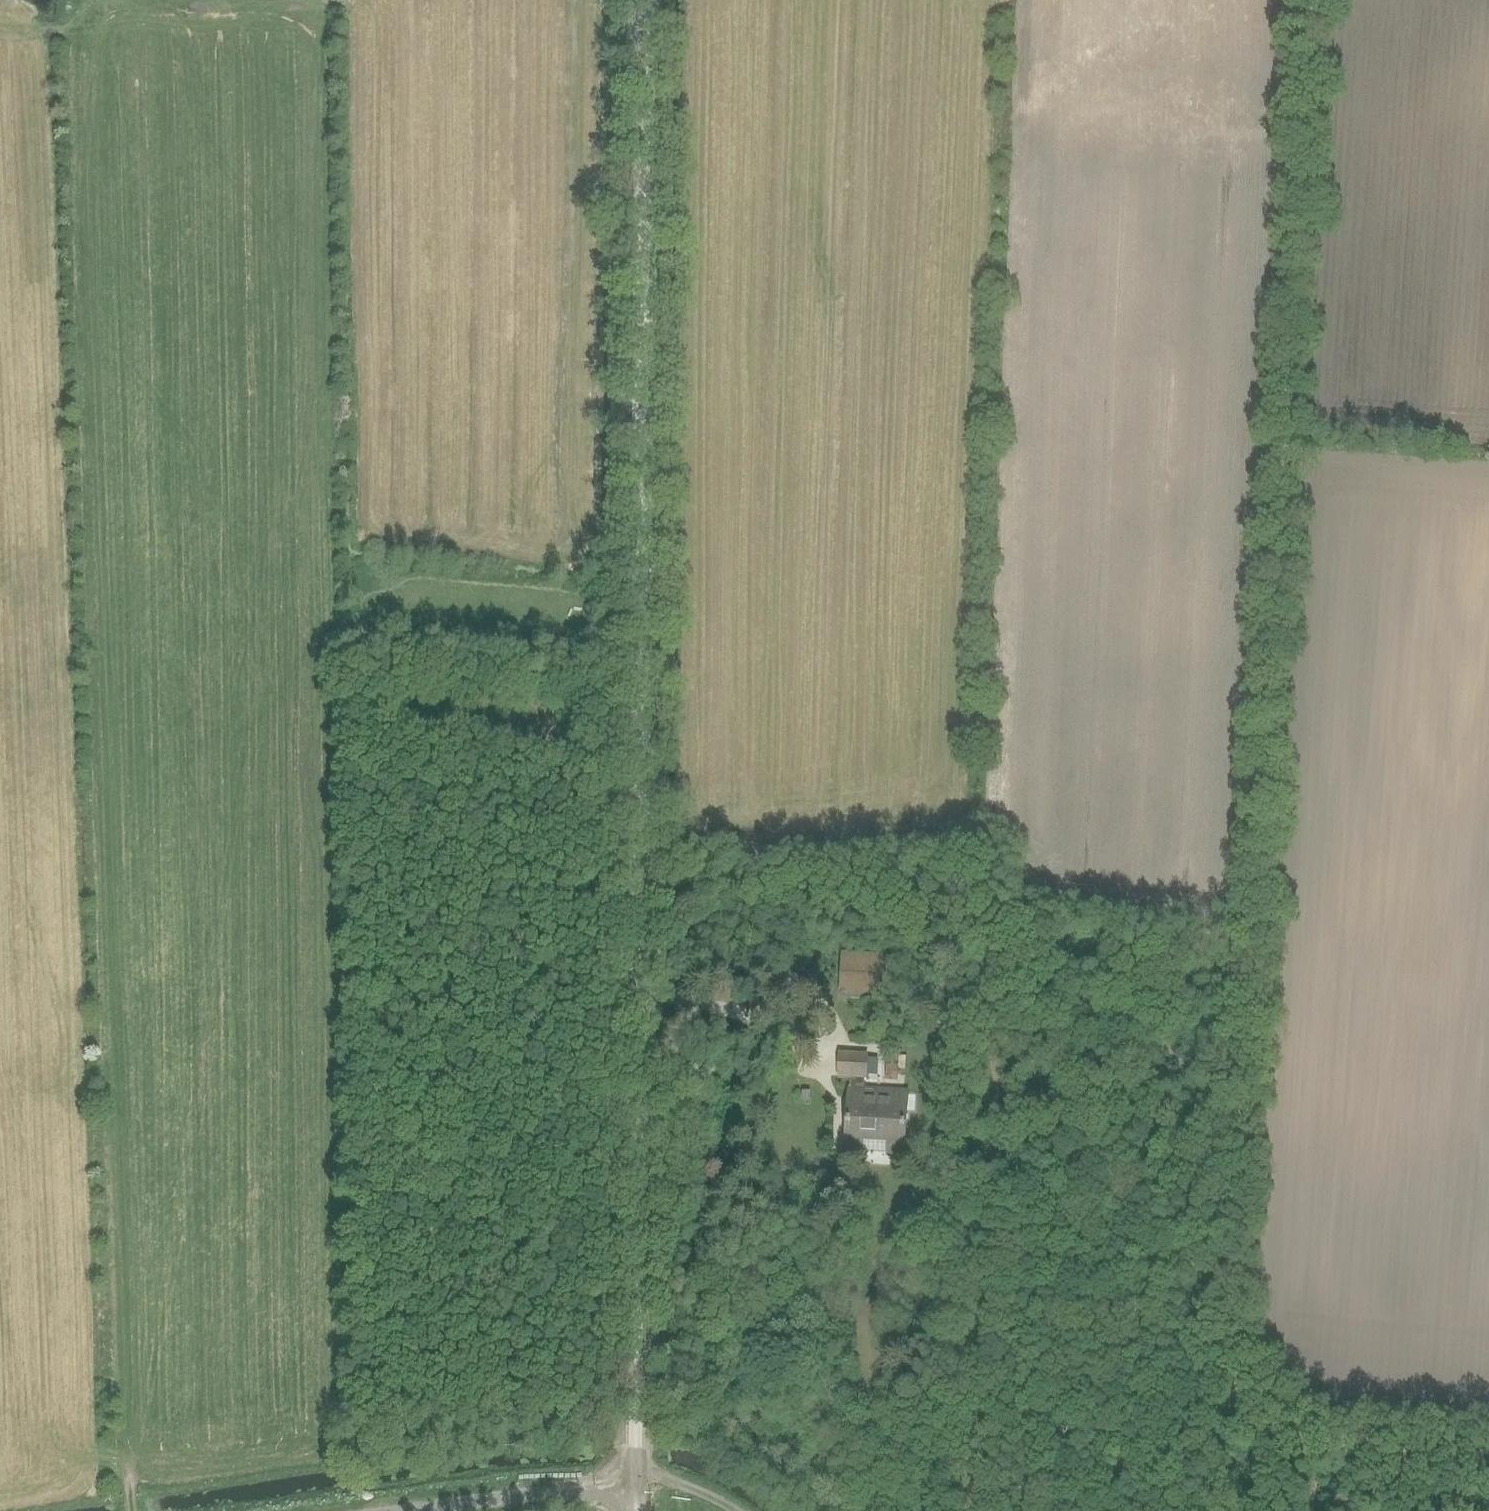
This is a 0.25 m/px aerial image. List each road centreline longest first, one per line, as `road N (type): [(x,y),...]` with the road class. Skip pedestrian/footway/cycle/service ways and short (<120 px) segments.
road 1 (unclassified): [(635,1494),(642,0)]
road 2 (unclassified): [(415,1510),(540,1494),(635,1494)]

